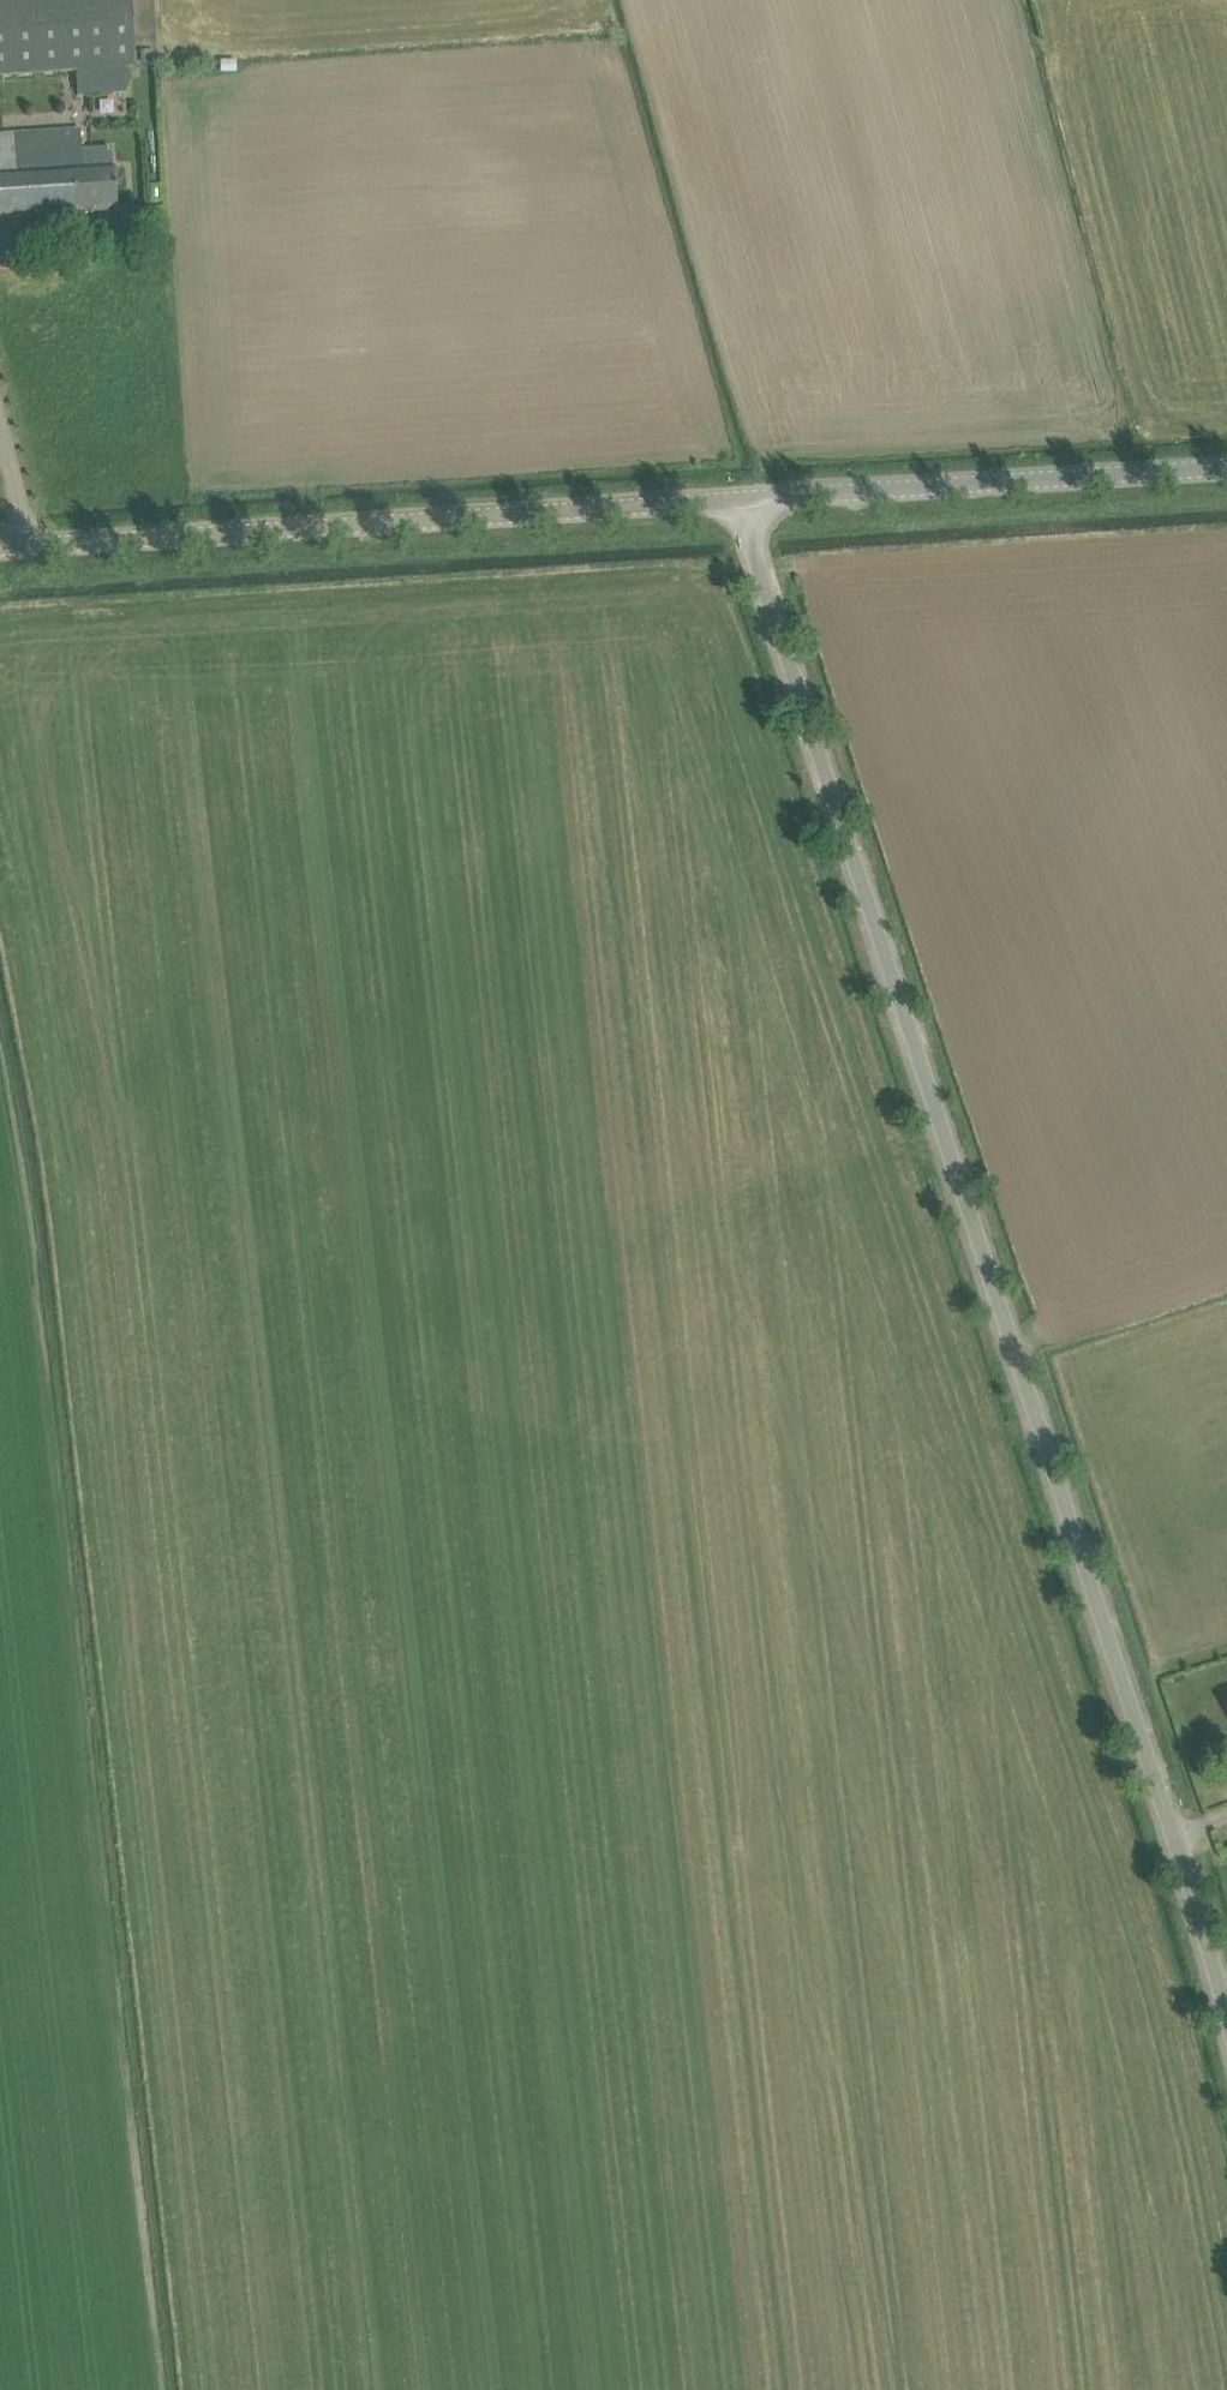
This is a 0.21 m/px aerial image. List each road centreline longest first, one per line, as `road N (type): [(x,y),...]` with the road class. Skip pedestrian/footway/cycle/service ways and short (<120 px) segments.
road 1 (unclassified): [(742,503),(1226,2031)]
road 2 (track): [(202,2389),(61,1113),(0,843)]
road 3 (unclassified): [(0,550),(742,503)]
road 4 (unclassified): [(742,503),(1226,470)]

